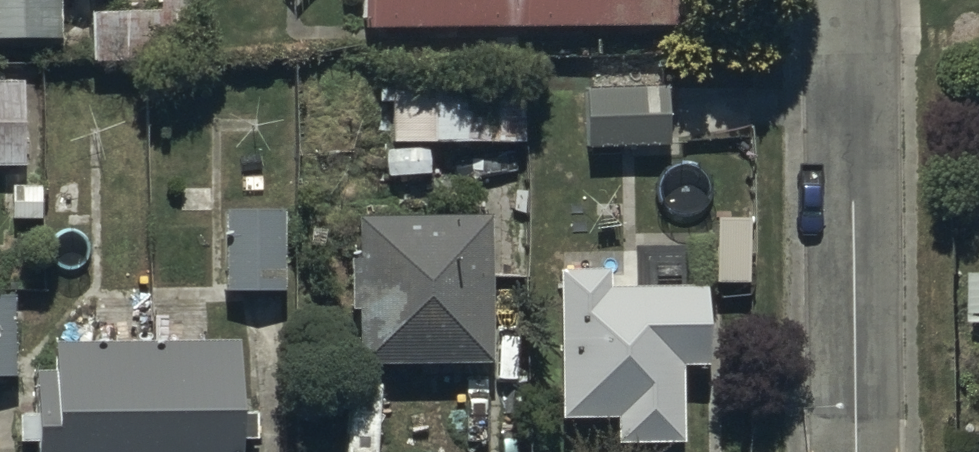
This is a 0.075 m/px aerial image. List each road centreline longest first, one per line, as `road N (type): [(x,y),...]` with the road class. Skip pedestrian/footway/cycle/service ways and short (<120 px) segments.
road 1 (residential): [(852,0),(858,451)]

